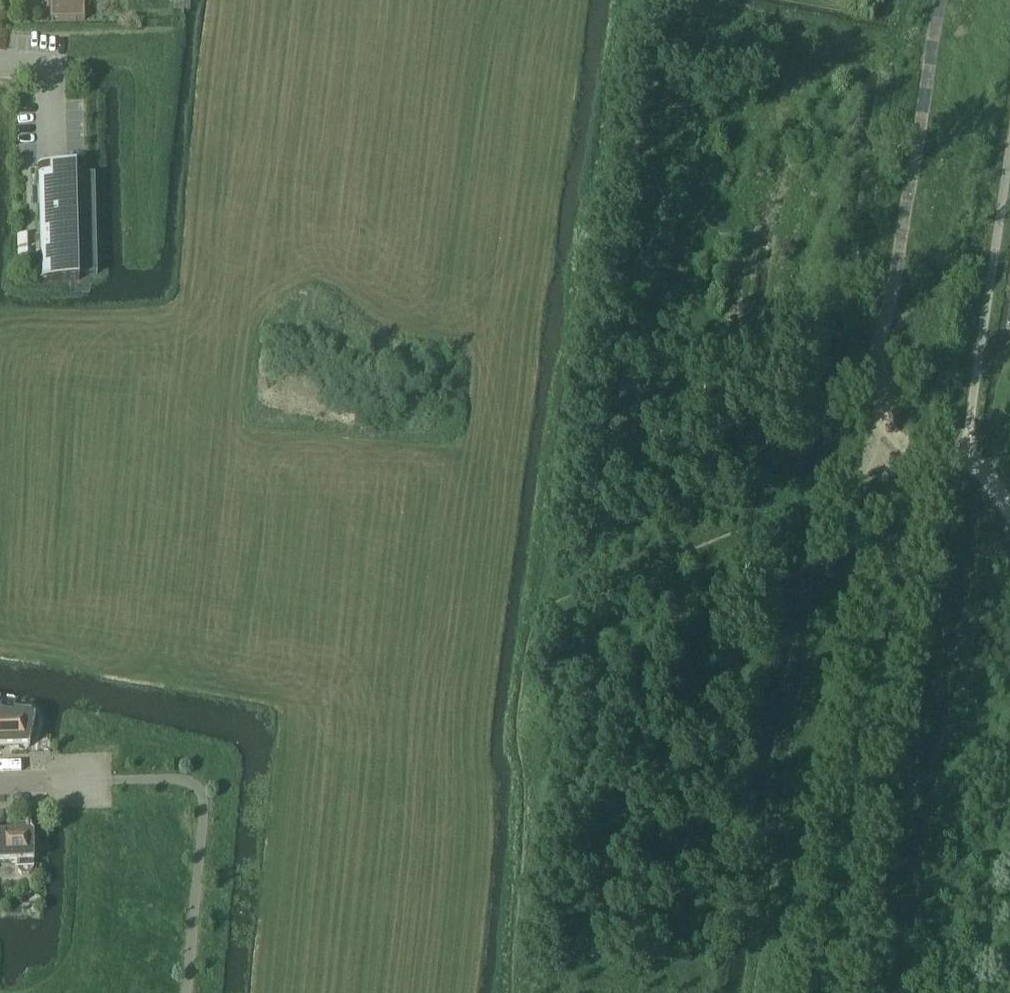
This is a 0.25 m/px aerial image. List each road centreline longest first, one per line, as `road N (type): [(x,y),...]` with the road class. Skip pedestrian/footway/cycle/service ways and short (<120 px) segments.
road 1 (residential): [(0,58),(53,62),(52,149)]

